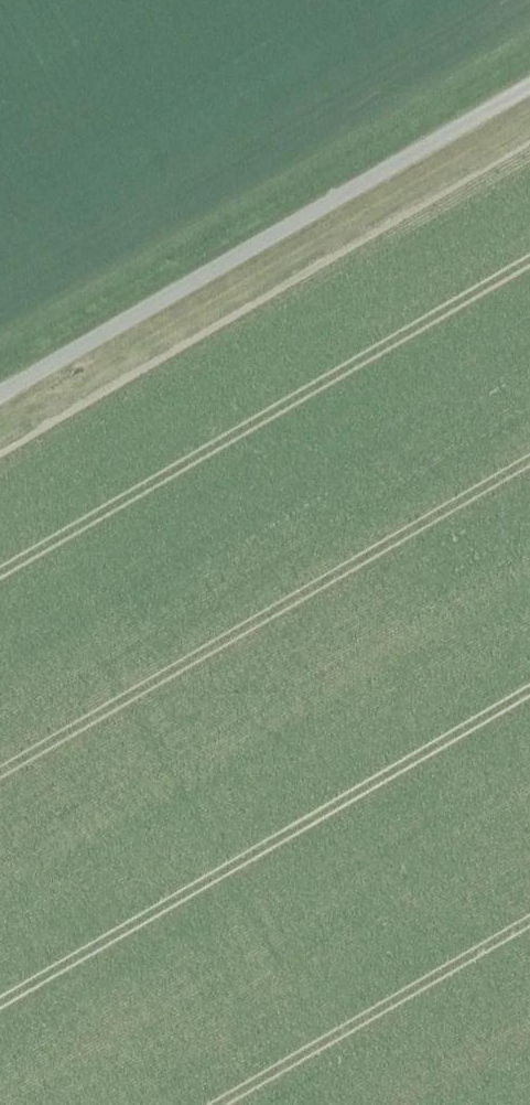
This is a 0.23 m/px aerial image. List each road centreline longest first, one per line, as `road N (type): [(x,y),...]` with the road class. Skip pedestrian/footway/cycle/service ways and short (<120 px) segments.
road 1 (unclassified): [(0,393),(529,85)]

